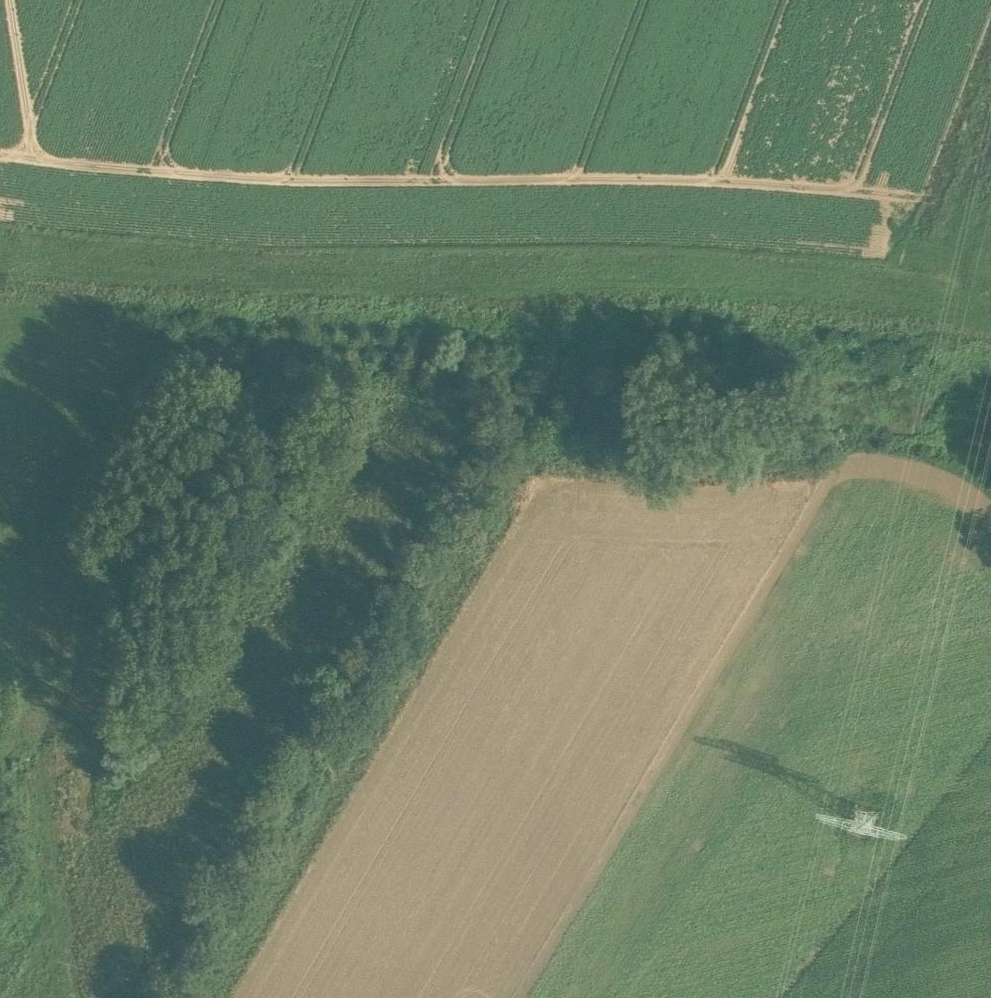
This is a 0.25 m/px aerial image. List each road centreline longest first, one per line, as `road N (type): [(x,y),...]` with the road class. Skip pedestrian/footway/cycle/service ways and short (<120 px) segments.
road 1 (unclassified): [(70,997),(0,535)]

